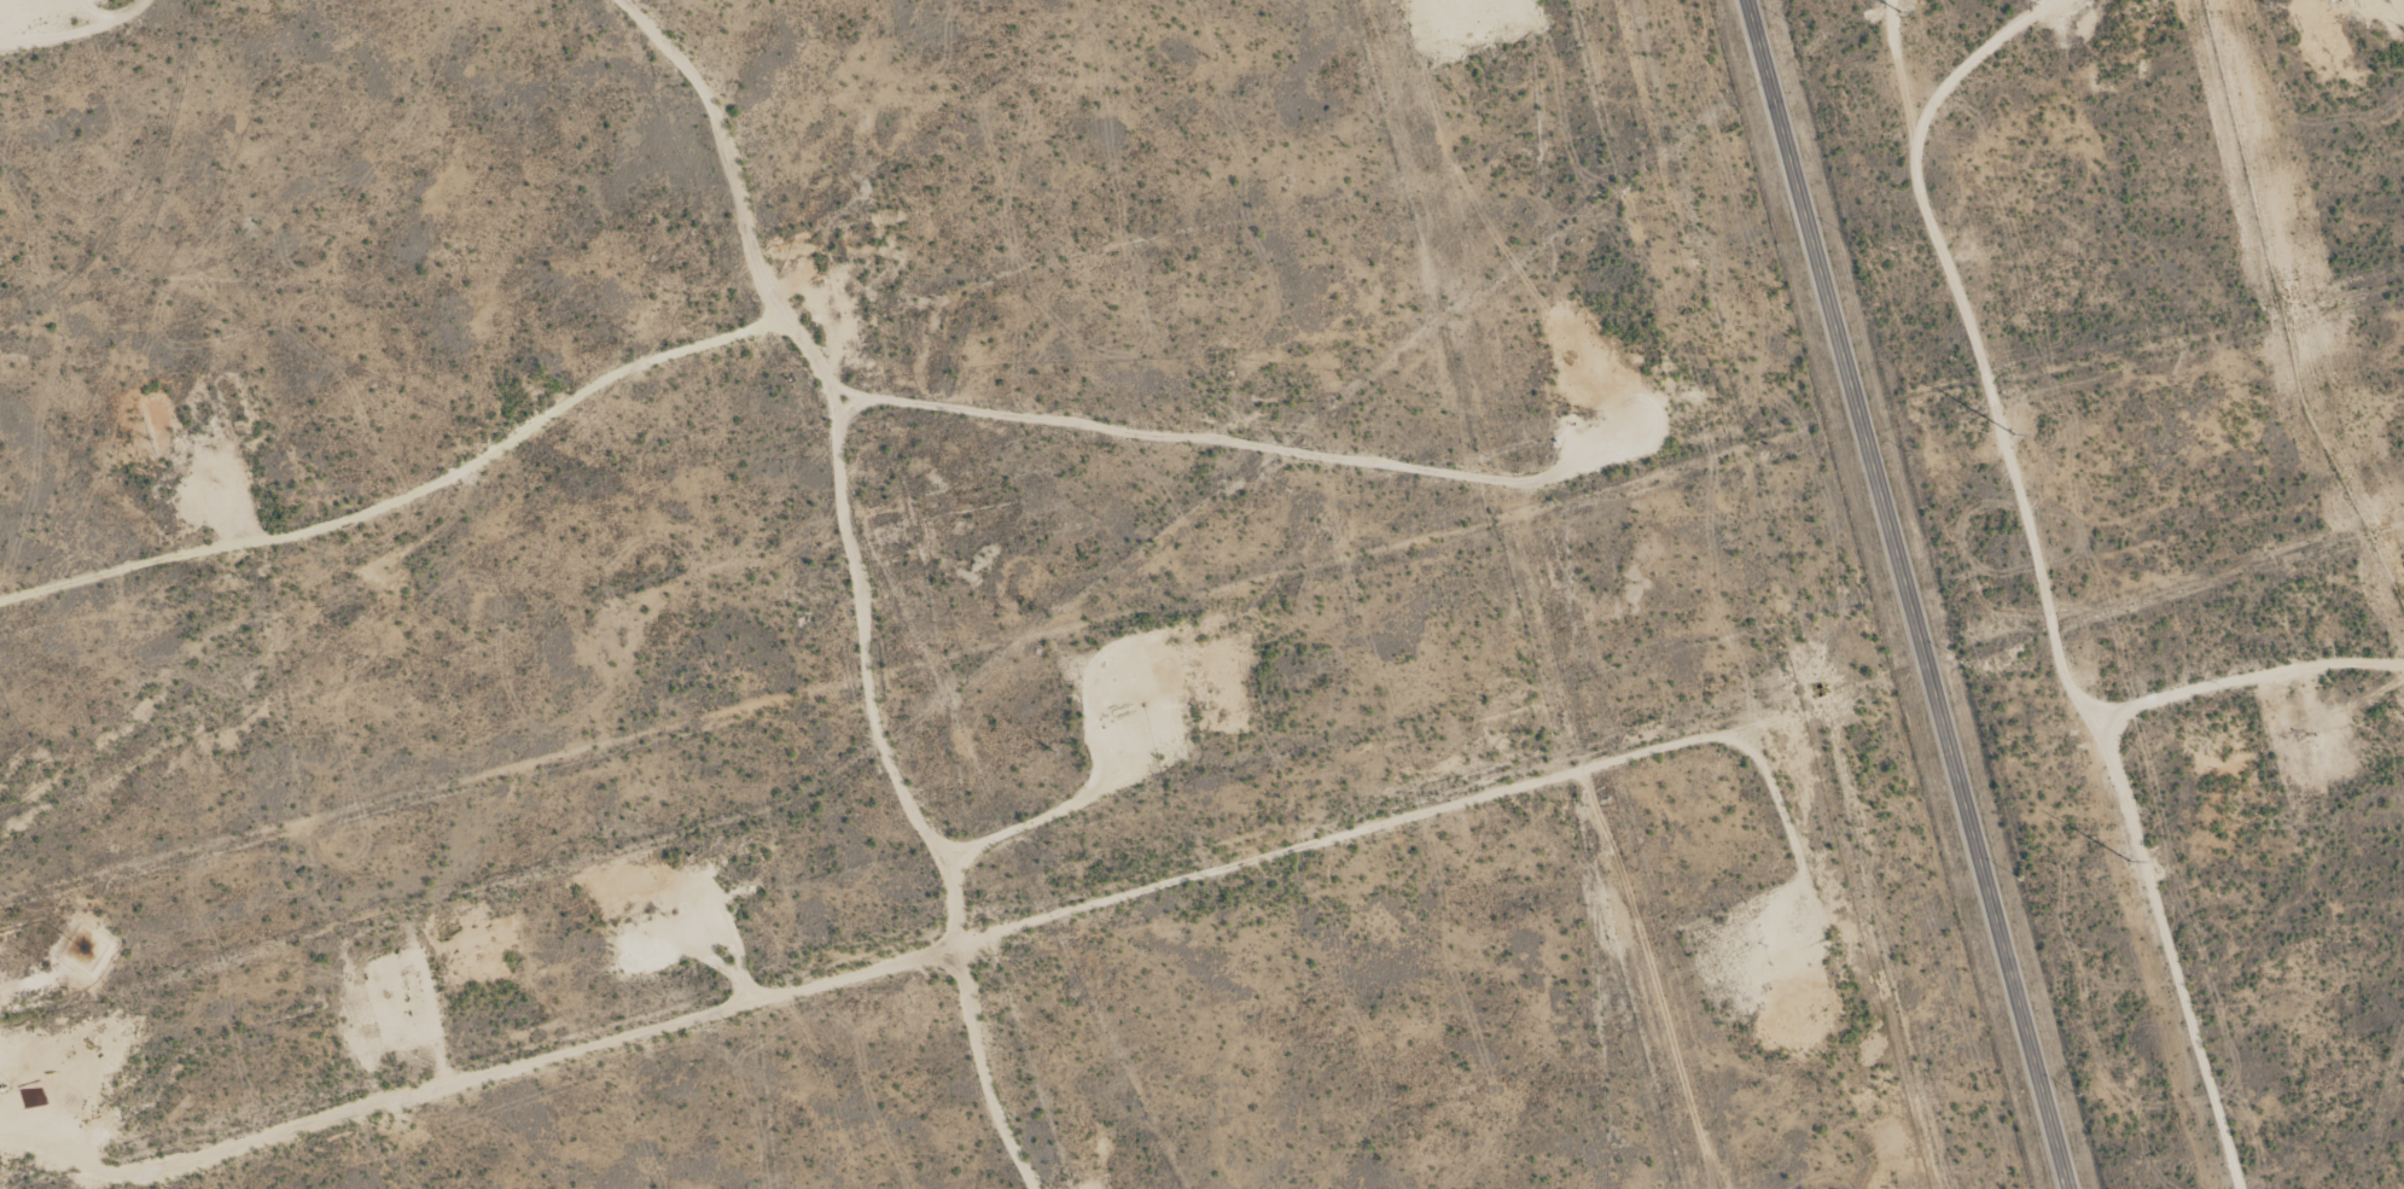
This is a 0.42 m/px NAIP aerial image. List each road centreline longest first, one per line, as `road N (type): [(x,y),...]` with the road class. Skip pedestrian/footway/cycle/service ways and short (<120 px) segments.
road 1 (secondary): [(2070,1188),(1749,0)]

